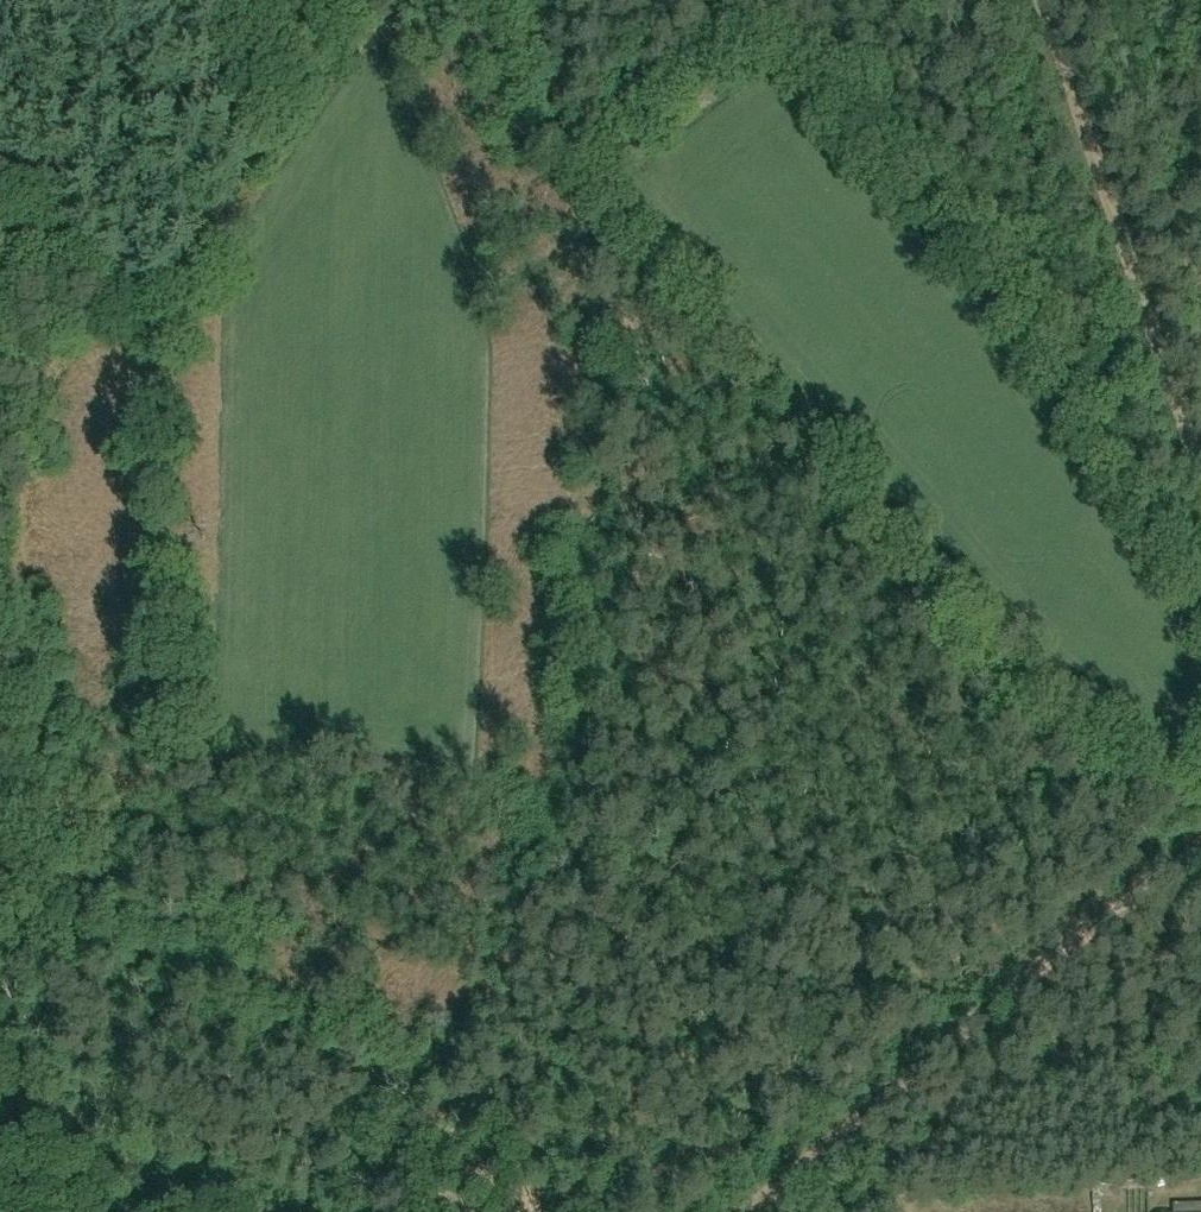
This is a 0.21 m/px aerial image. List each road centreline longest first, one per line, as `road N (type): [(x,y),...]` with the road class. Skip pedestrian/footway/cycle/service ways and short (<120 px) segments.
road 1 (track): [(1200,847),(733,1211)]
road 2 (track): [(1200,480),(1035,0)]

